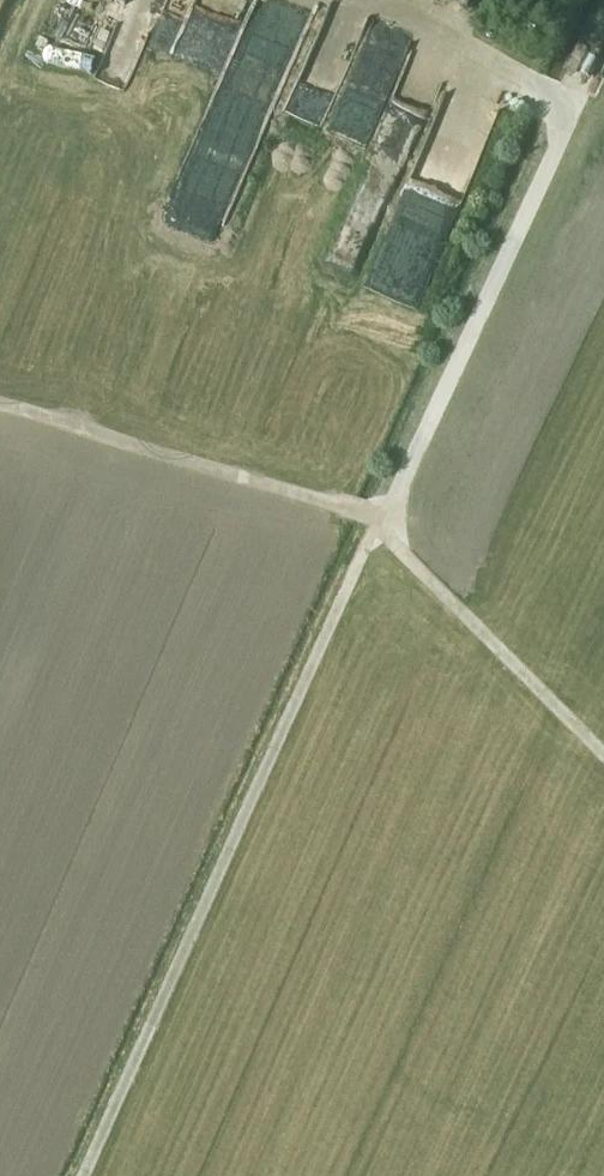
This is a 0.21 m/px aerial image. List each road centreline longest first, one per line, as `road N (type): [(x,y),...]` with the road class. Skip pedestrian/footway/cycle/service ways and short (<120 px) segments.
road 1 (track): [(84,1175),(375,514),(577,92),(540,58),(438,0)]
road 2 (track): [(603,752),(375,514),(0,409)]

